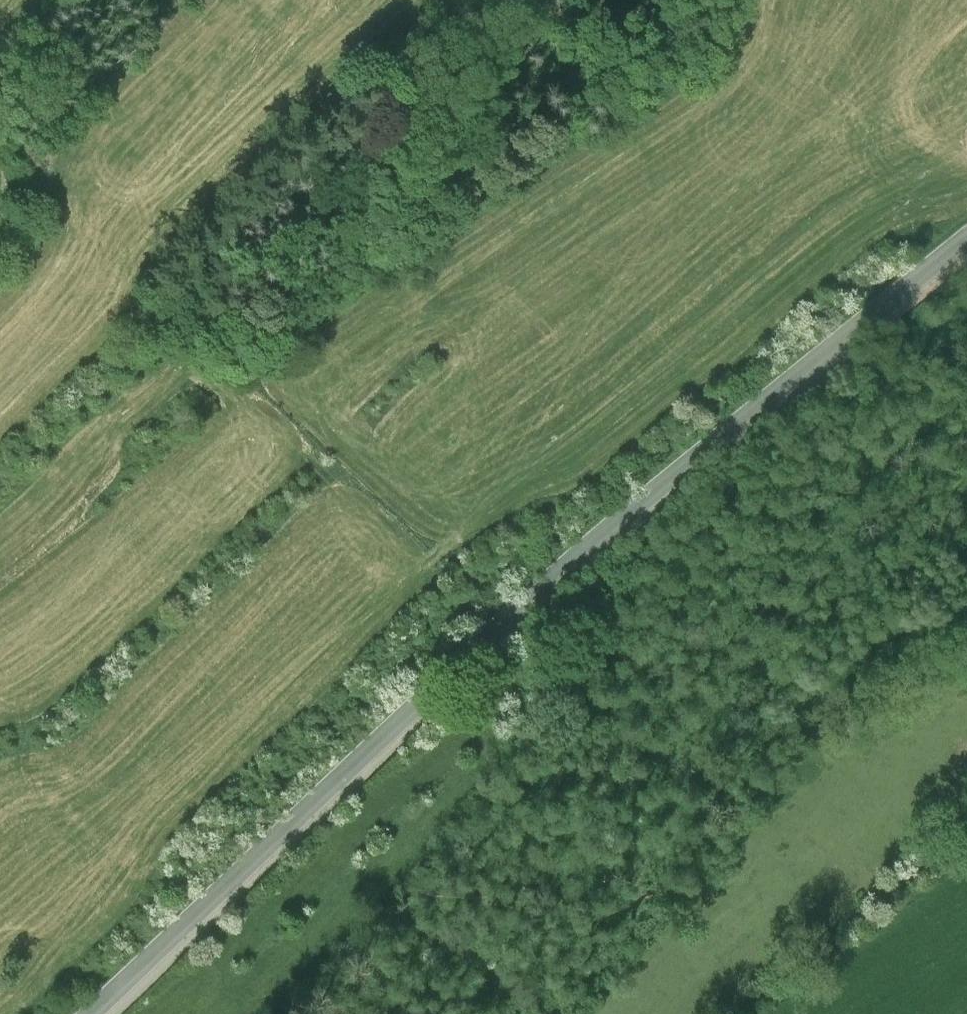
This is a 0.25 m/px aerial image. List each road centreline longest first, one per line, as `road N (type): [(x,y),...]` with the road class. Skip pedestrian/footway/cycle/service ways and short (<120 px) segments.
road 1 (tertiary): [(966,237),(508,616),(87,1013)]

